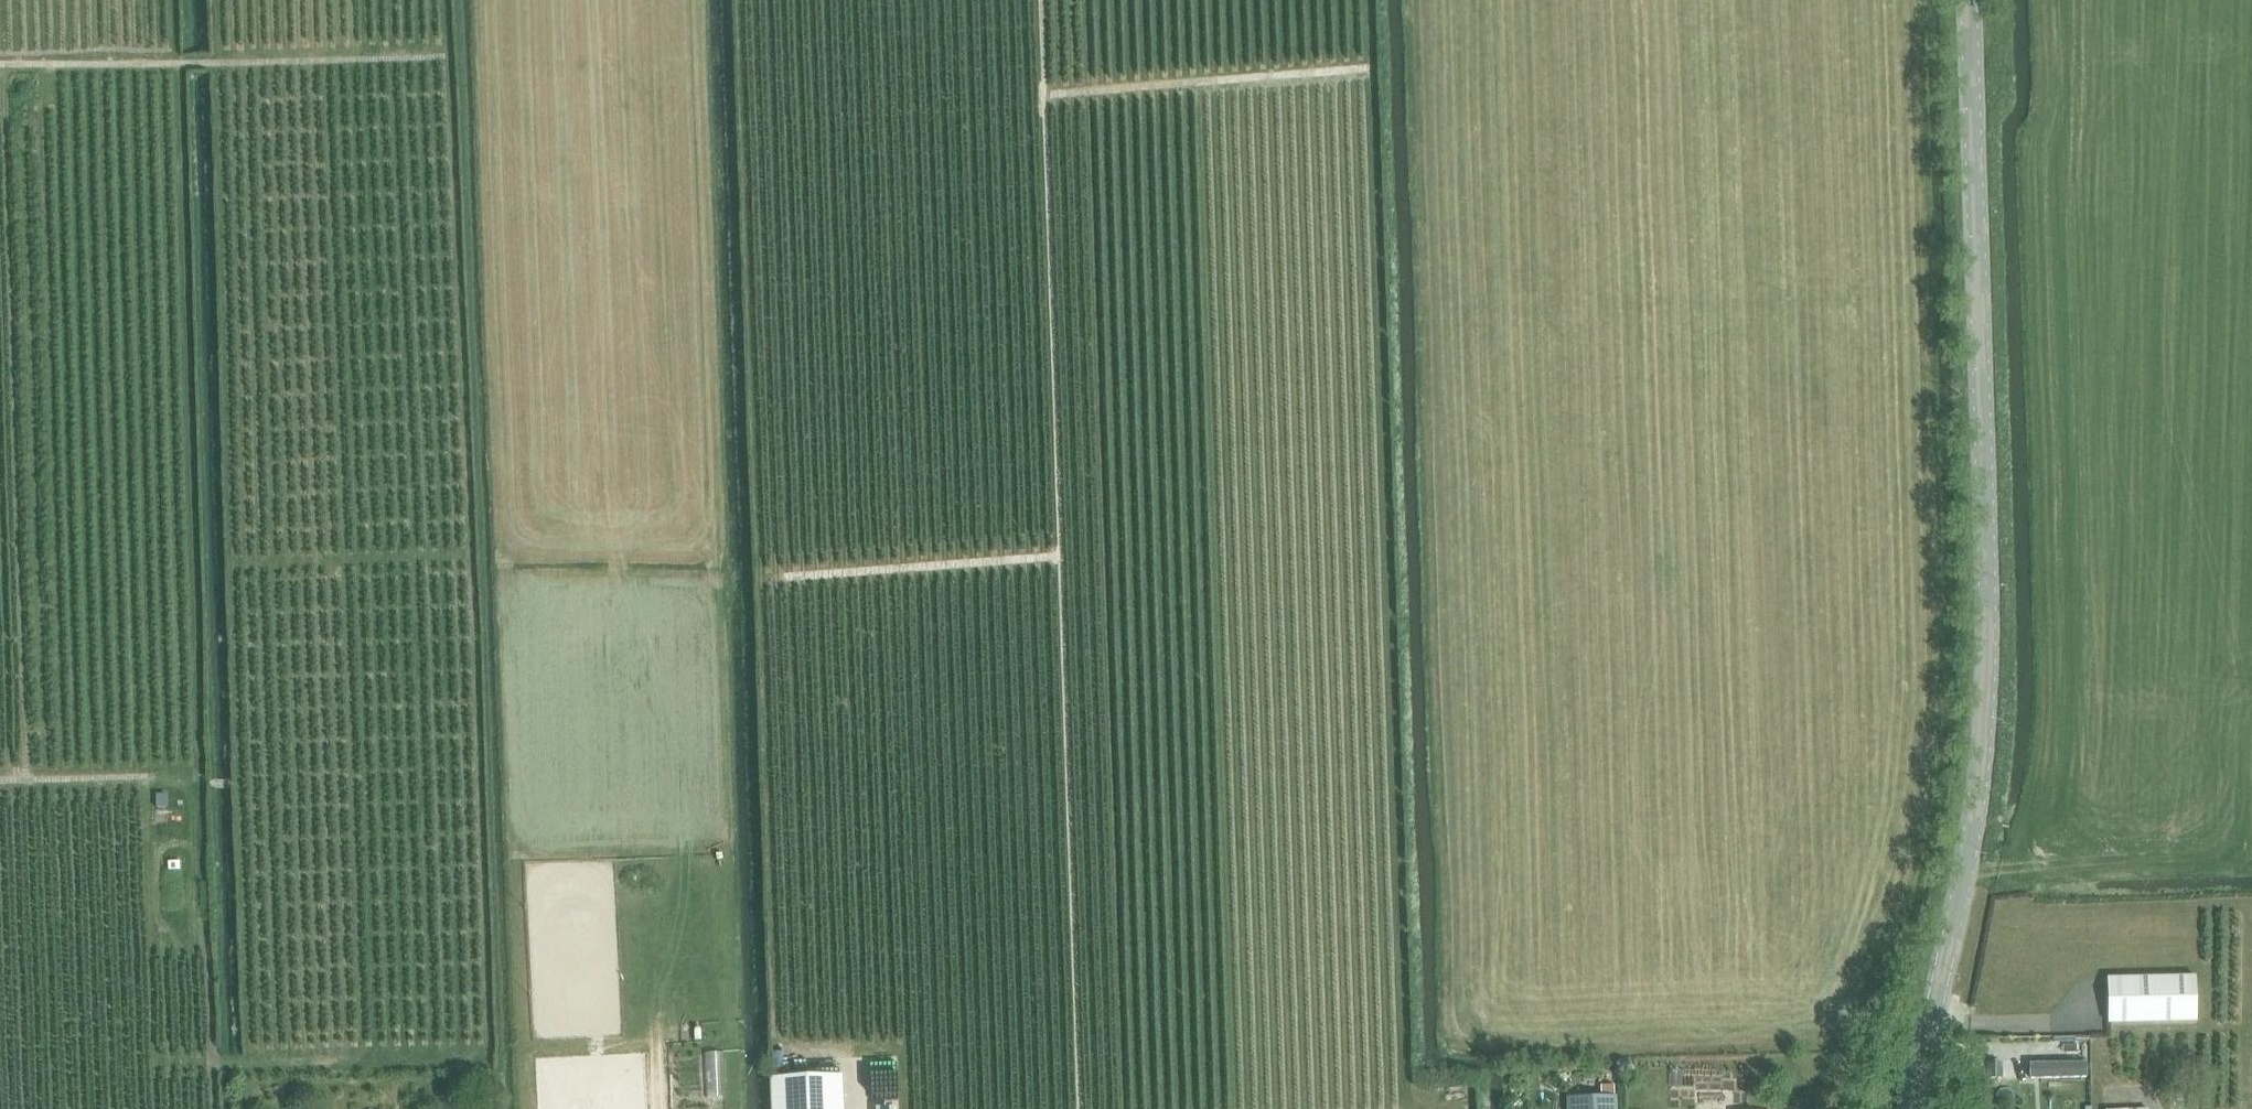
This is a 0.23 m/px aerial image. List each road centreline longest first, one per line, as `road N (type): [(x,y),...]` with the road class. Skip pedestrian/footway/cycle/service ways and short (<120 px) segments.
road 1 (tertiary): [(1914,1108),(1960,912),(1985,727),(1981,0)]
road 2 (track): [(2251,705),(2246,817),(2216,858),(1966,870)]

